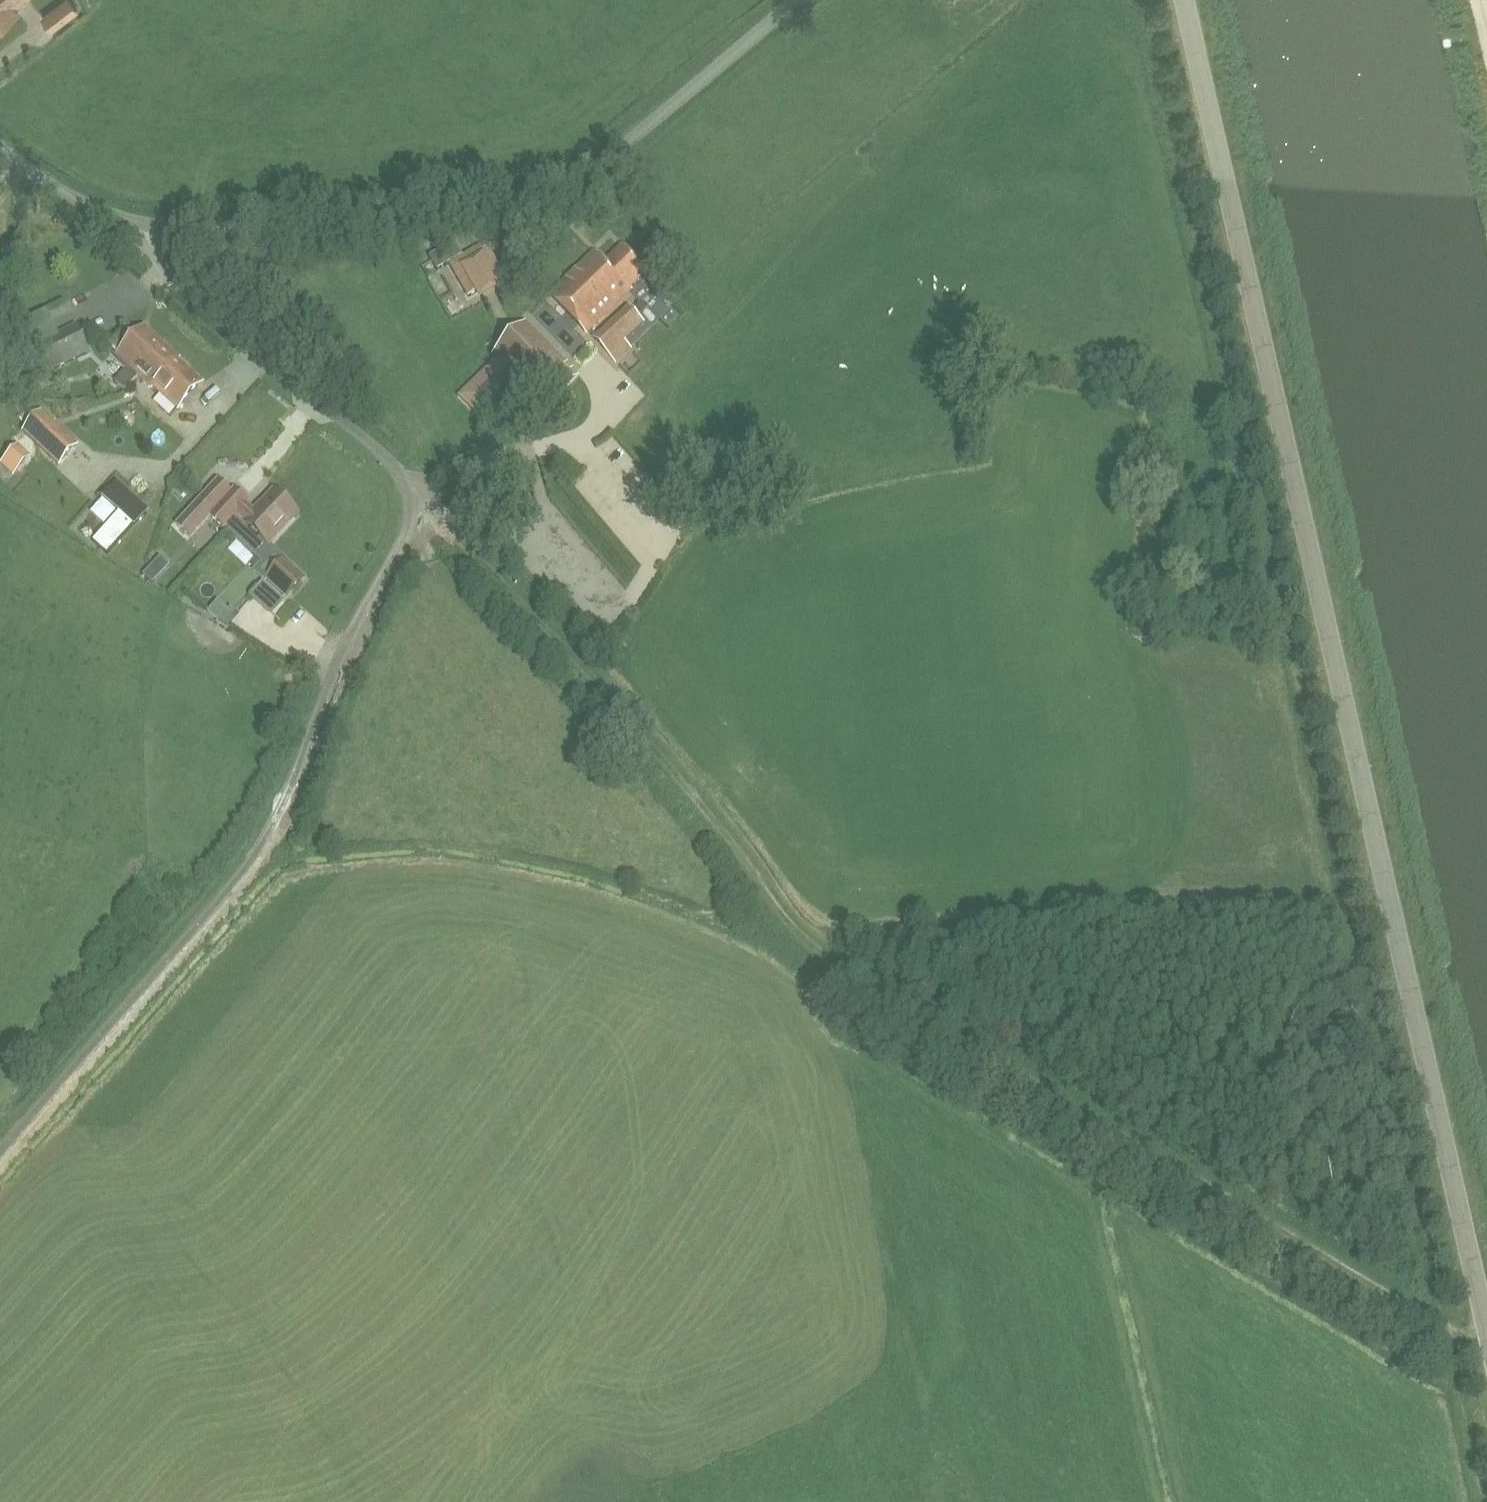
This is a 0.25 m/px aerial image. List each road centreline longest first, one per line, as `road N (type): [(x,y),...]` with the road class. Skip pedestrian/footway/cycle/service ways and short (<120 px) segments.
road 1 (track): [(1486,1341),(926,1017),(812,943),(597,682),(473,550),(413,500)]
road 2 (unclassified): [(1486,1323),(1184,0)]
road 3 (unclassified): [(0,1154),(264,847),(349,639),(410,524),(413,500),(388,461),(164,274),(141,225)]
road 4 (unclassified): [(141,225),(217,230),(395,218),(564,185),(800,0)]
road 5 (unclassified): [(0,148),(56,191),(141,225)]

